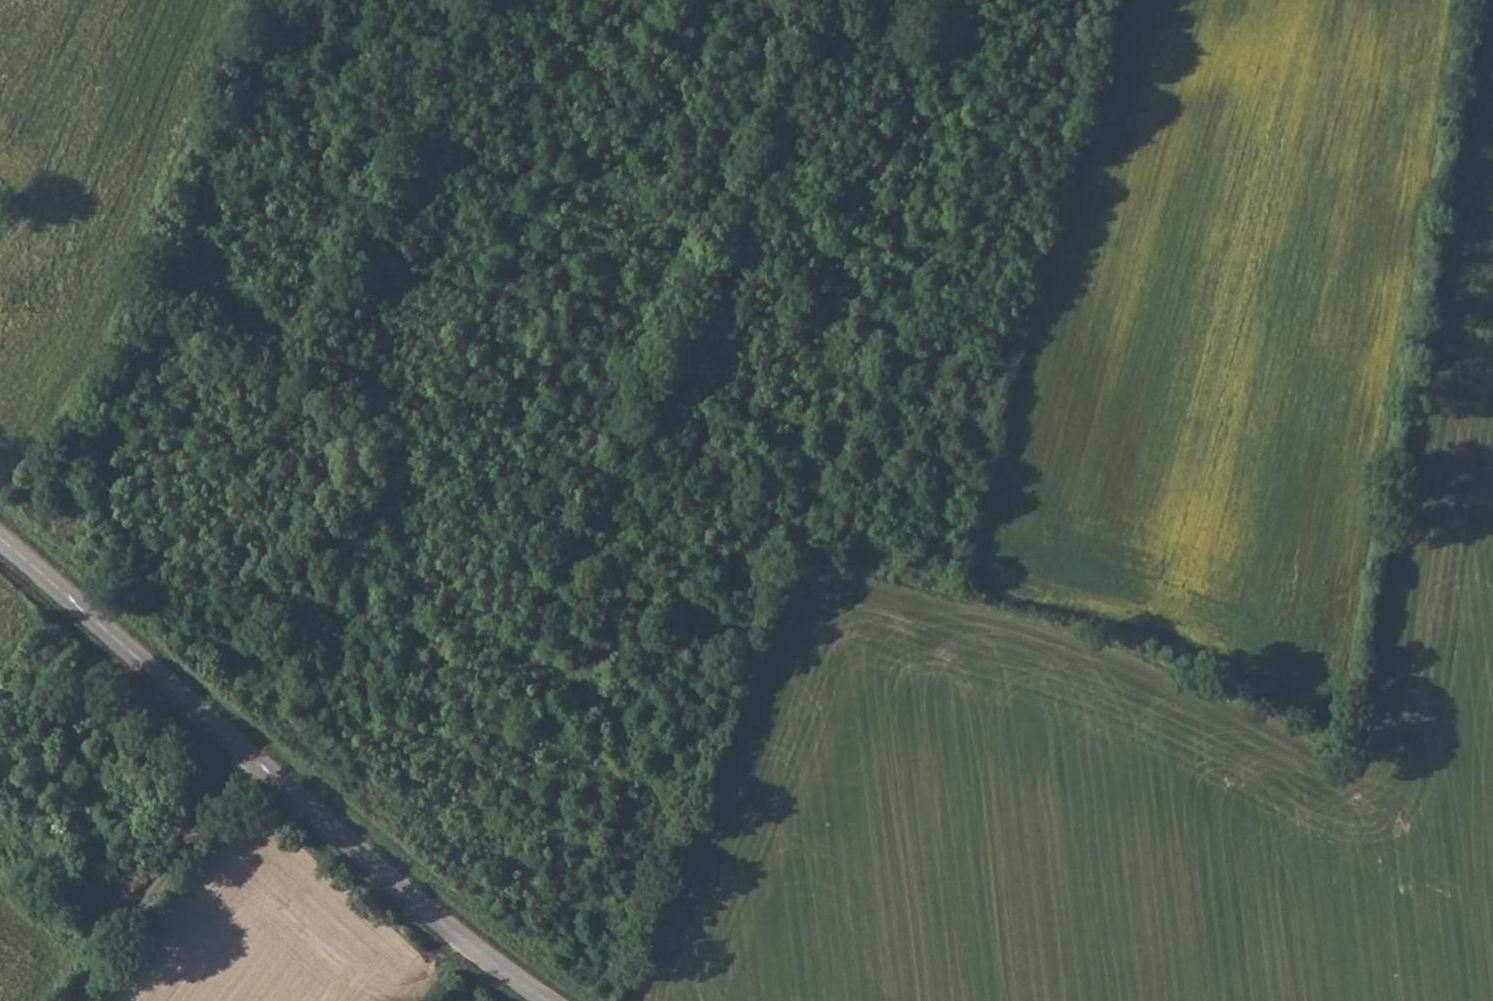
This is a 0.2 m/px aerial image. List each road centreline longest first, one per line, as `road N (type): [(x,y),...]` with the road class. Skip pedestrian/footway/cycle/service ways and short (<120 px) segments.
road 1 (tertiary): [(0,536),(317,819),(548,1000)]
road 2 (track): [(248,756),(63,1000)]

